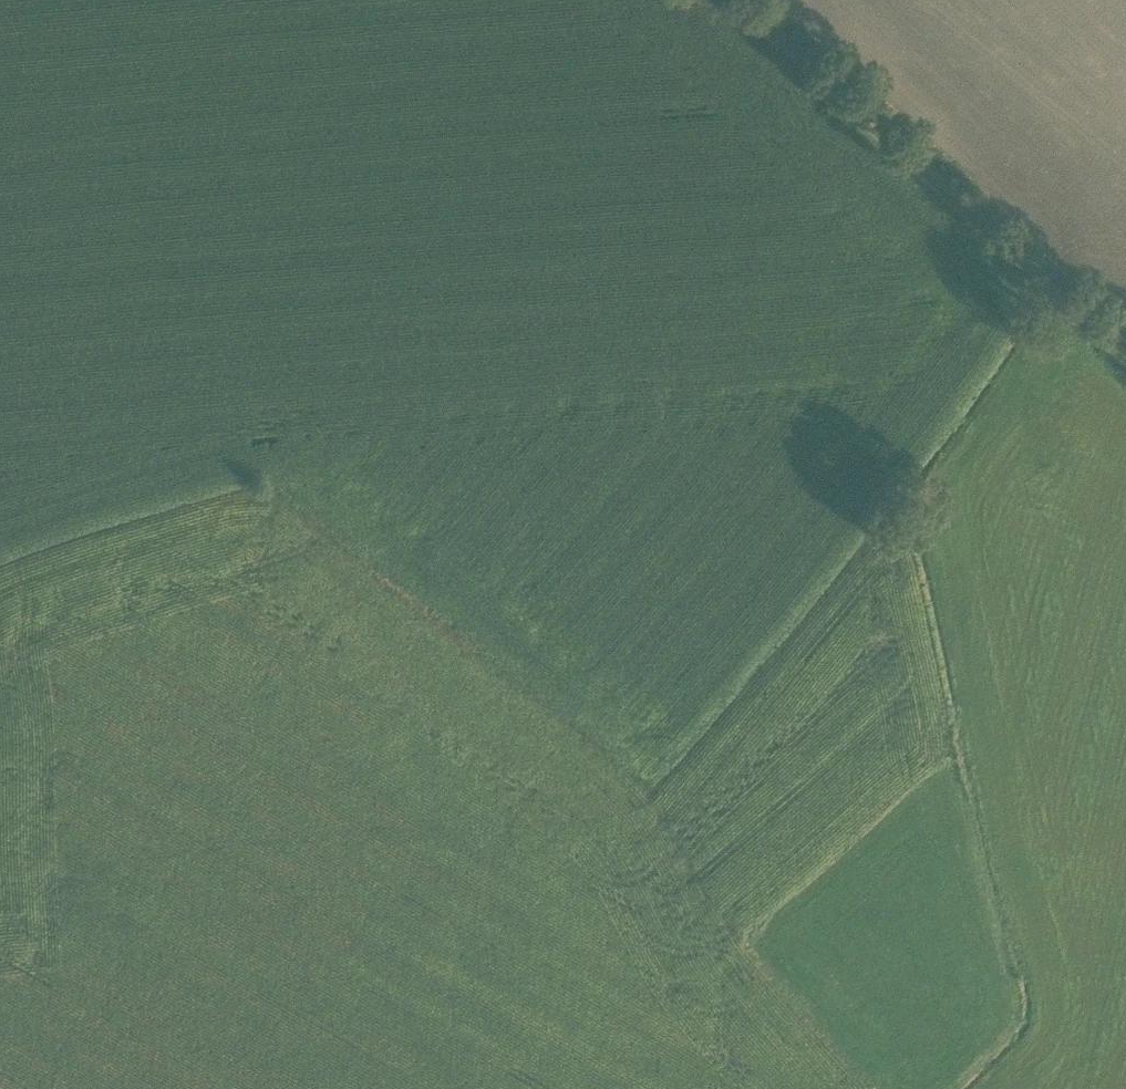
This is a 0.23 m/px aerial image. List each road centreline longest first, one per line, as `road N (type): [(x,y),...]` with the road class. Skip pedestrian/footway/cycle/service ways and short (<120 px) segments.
road 1 (track): [(1125,344),(738,0)]

